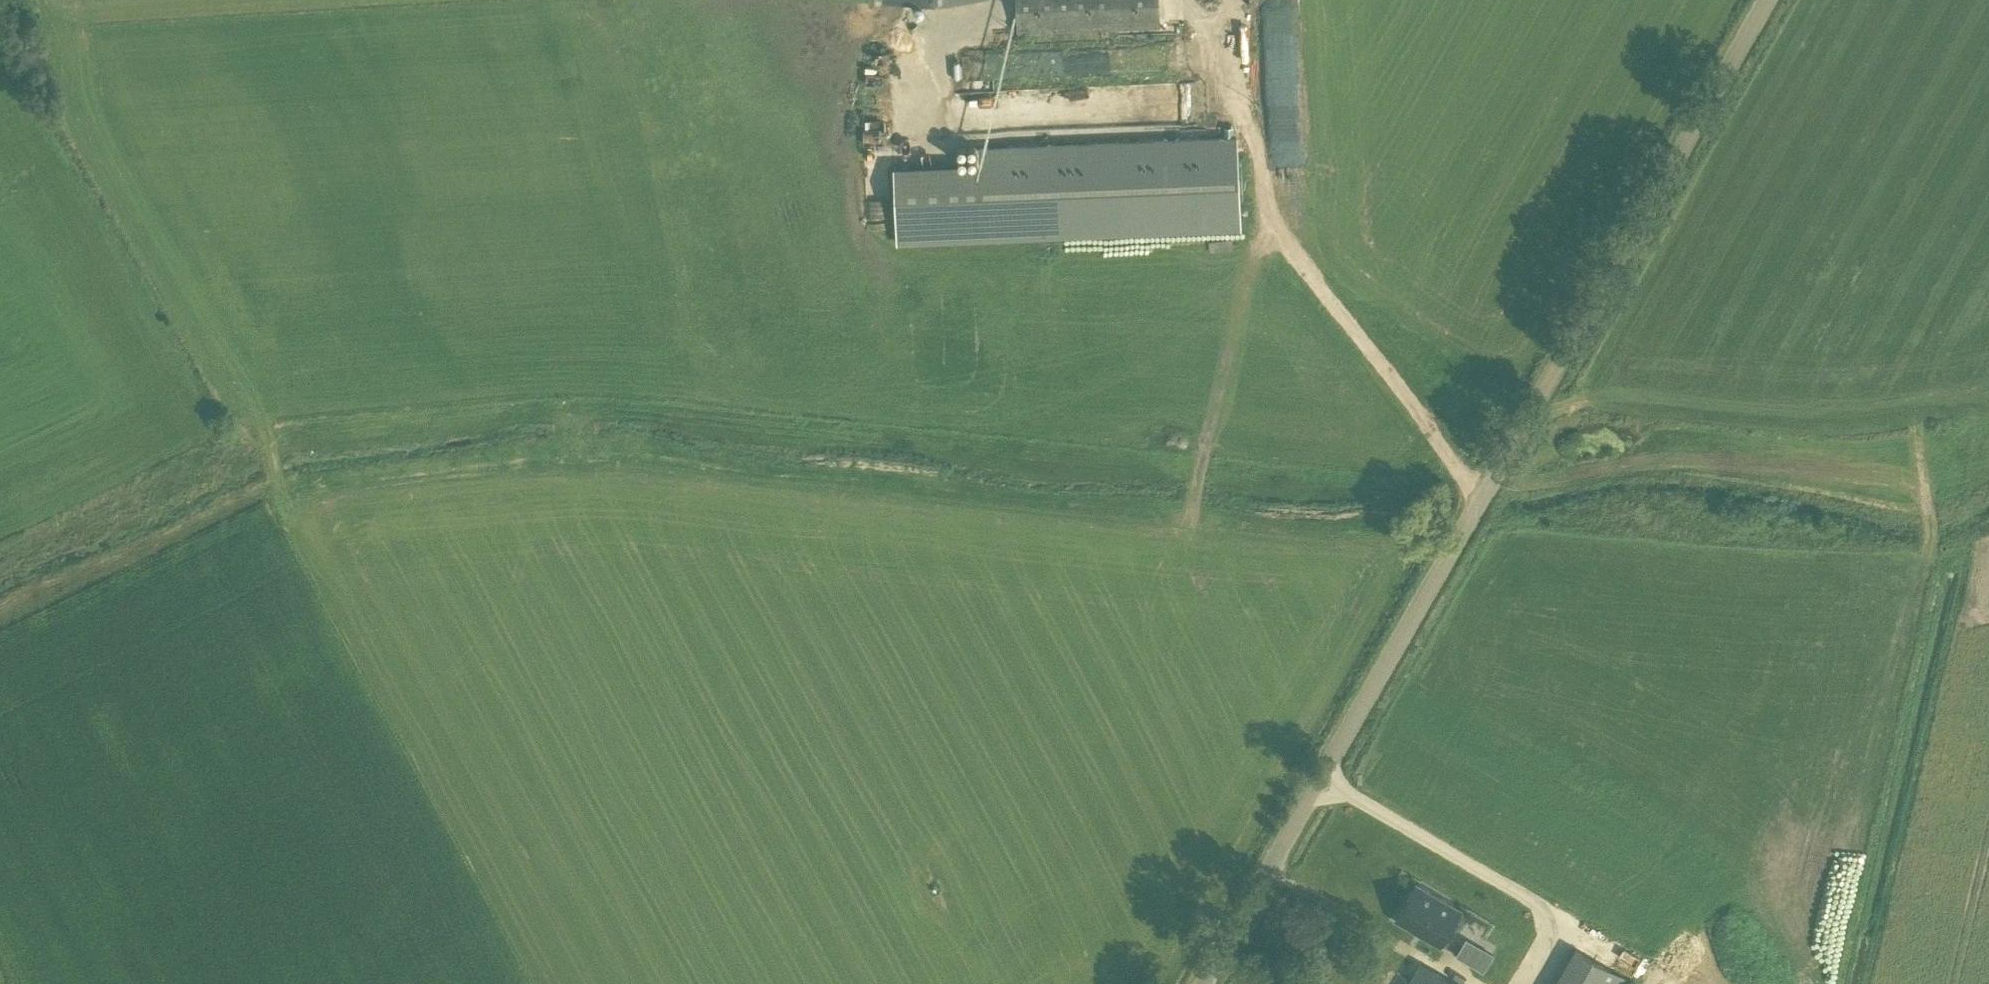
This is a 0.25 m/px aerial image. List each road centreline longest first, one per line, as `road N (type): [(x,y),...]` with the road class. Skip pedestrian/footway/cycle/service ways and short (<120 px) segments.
road 1 (tertiary): [(1200,983),(1764,0)]

